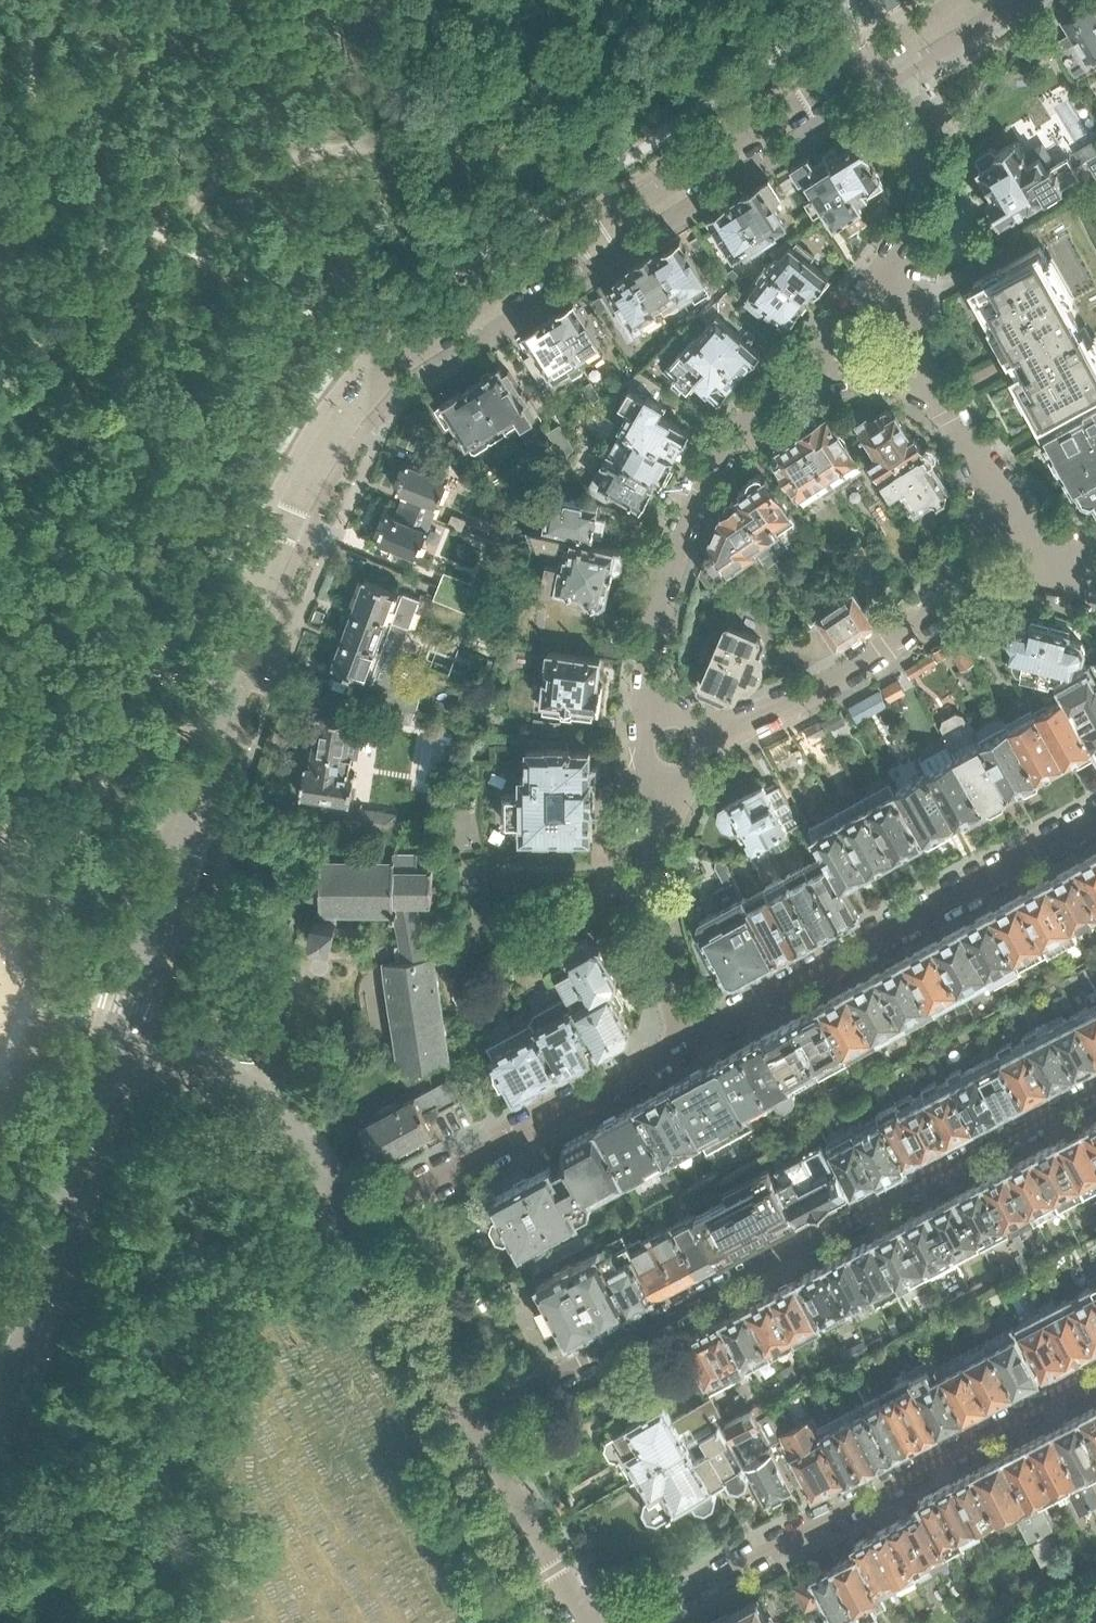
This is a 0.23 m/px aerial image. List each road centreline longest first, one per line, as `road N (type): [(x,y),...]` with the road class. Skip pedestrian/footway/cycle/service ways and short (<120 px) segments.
road 1 (residential): [(0,1368),(130,1009),(262,592),(329,445),(370,388),(423,337),(879,56)]
road 2 (residential): [(470,1420),(1095,1092)]
road 3 (residential): [(1095,1377),(631,1622)]
road 4 (residential): [(690,1039),(1095,817)]
road 5 (residential): [(646,705),(673,542),(727,453),(776,401),(837,372)]
road 6 (residential): [(351,1221),(690,1039)]
road 7 (residential): [(712,731),(775,712),(978,588)]
road 8 (residential): [(351,1221),(285,1119),(250,1093),(131,1055)]
road 9 (residential): [(889,305),(931,176),(924,136),(895,74)]
road 10 (residential): [(585,1622),(470,1420)]
road 11 (residential): [(470,1420),(351,1221)]
road 12 (residential): [(690,1039),(655,947),(654,837)]
road 13 (residential): [(992,509),(925,374)]
road 14 (residential): [(654,837),(646,705)]
road 15 (residential): [(712,731),(654,837)]

